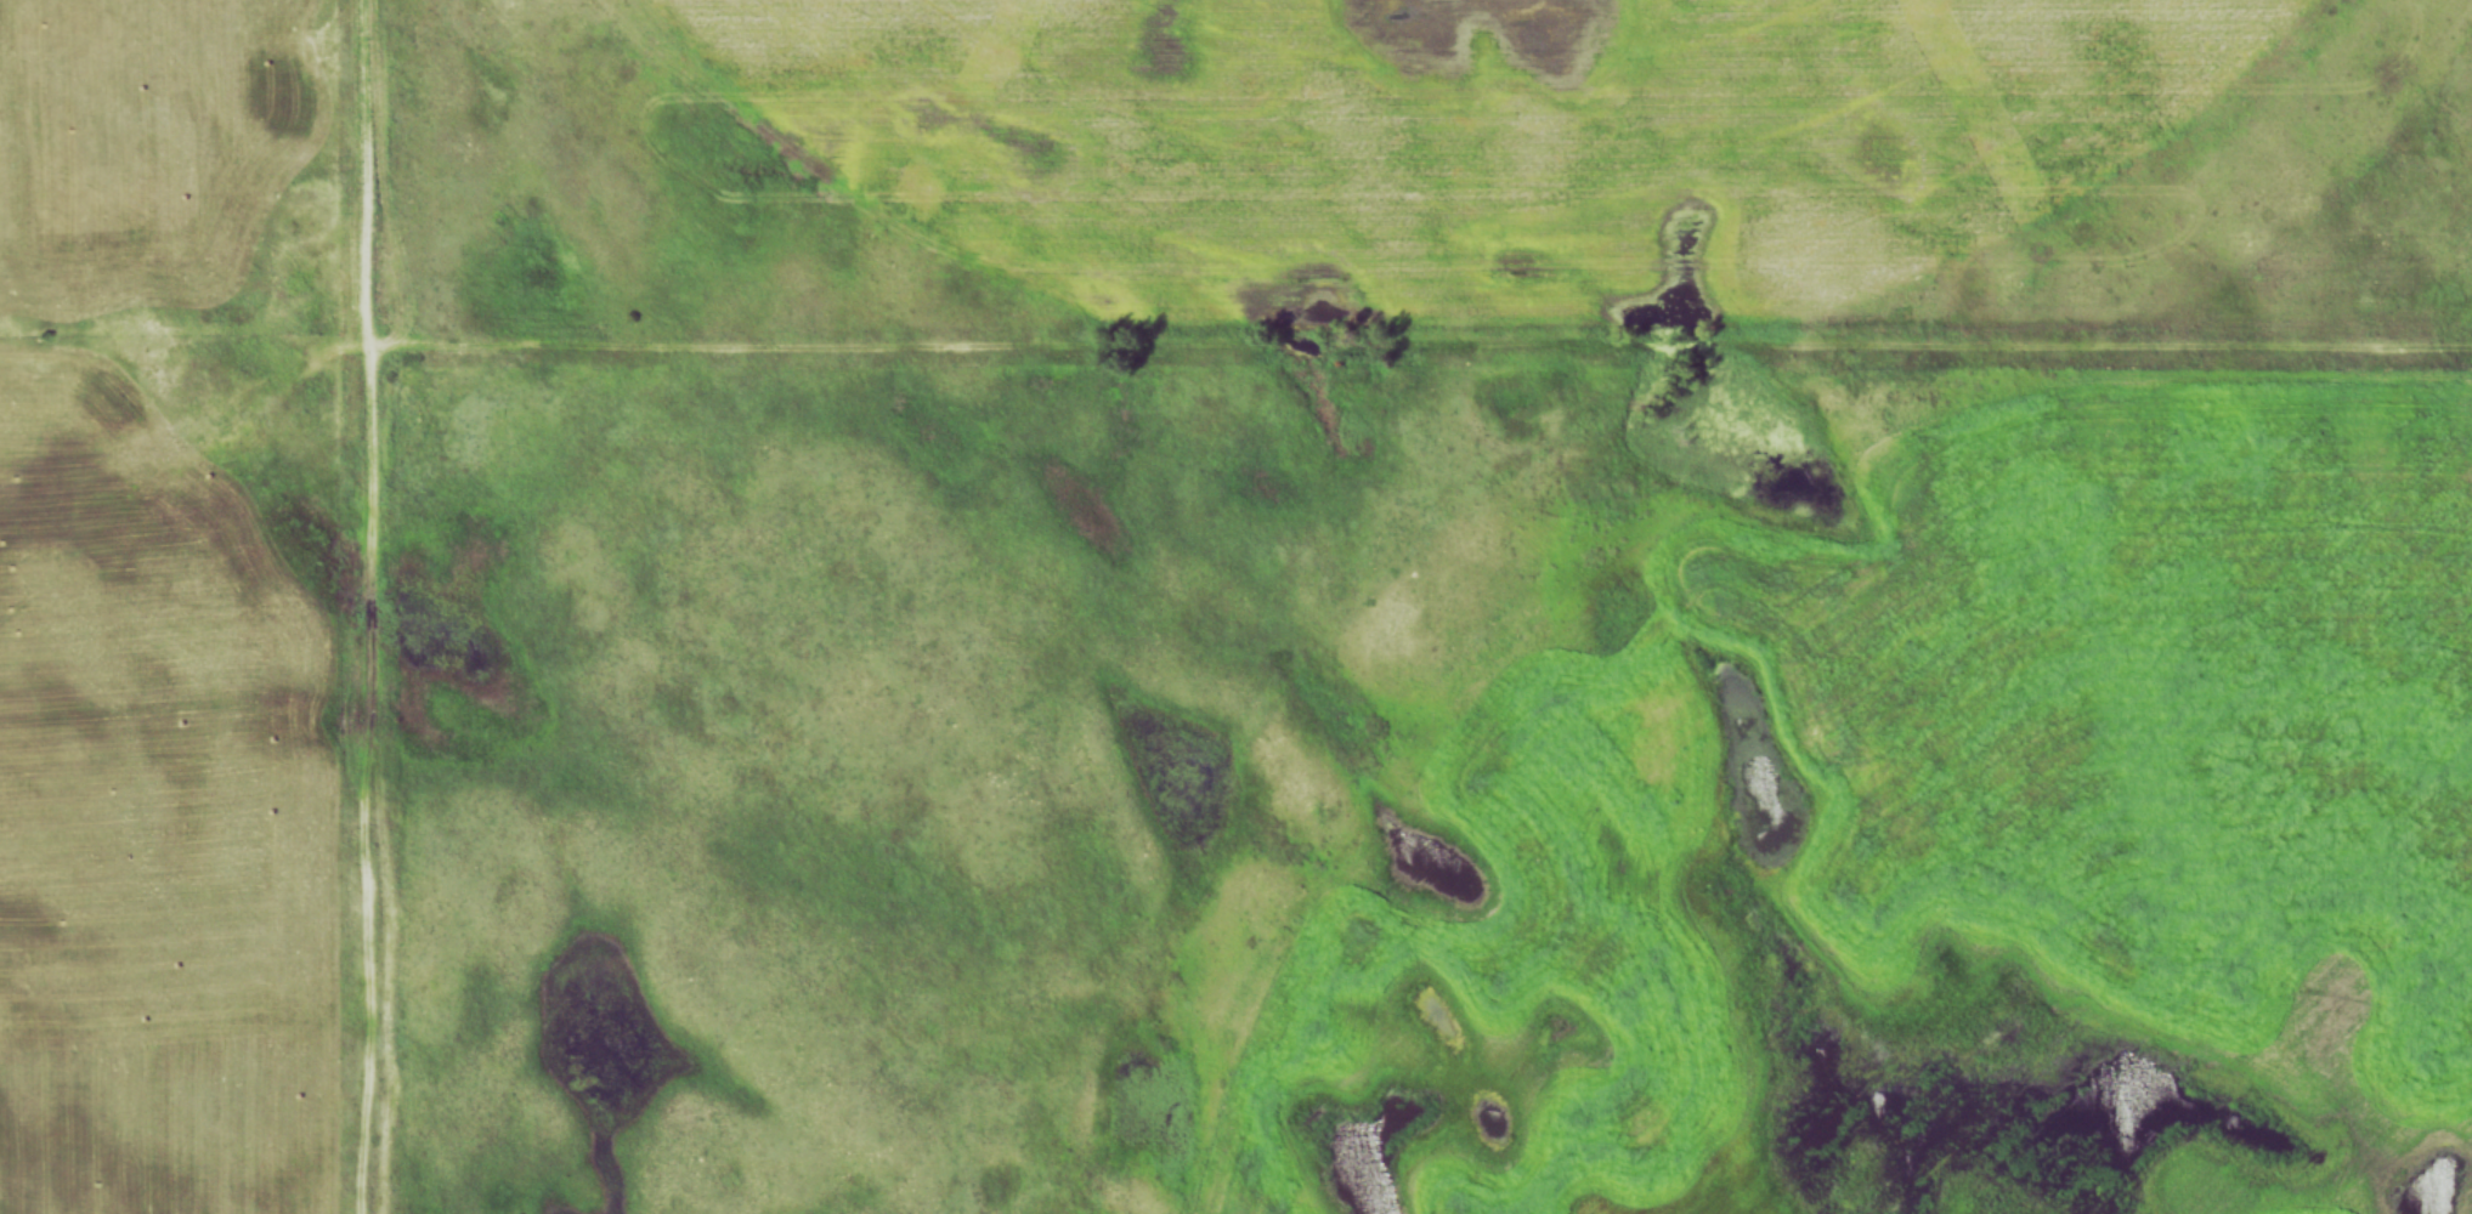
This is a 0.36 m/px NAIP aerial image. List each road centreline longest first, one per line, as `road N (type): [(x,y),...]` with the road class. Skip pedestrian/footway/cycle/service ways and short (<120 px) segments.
road 1 (residential): [(367,357),(1473,350),(2471,355)]
road 2 (residential): [(376,1213),(384,929),(362,0)]

